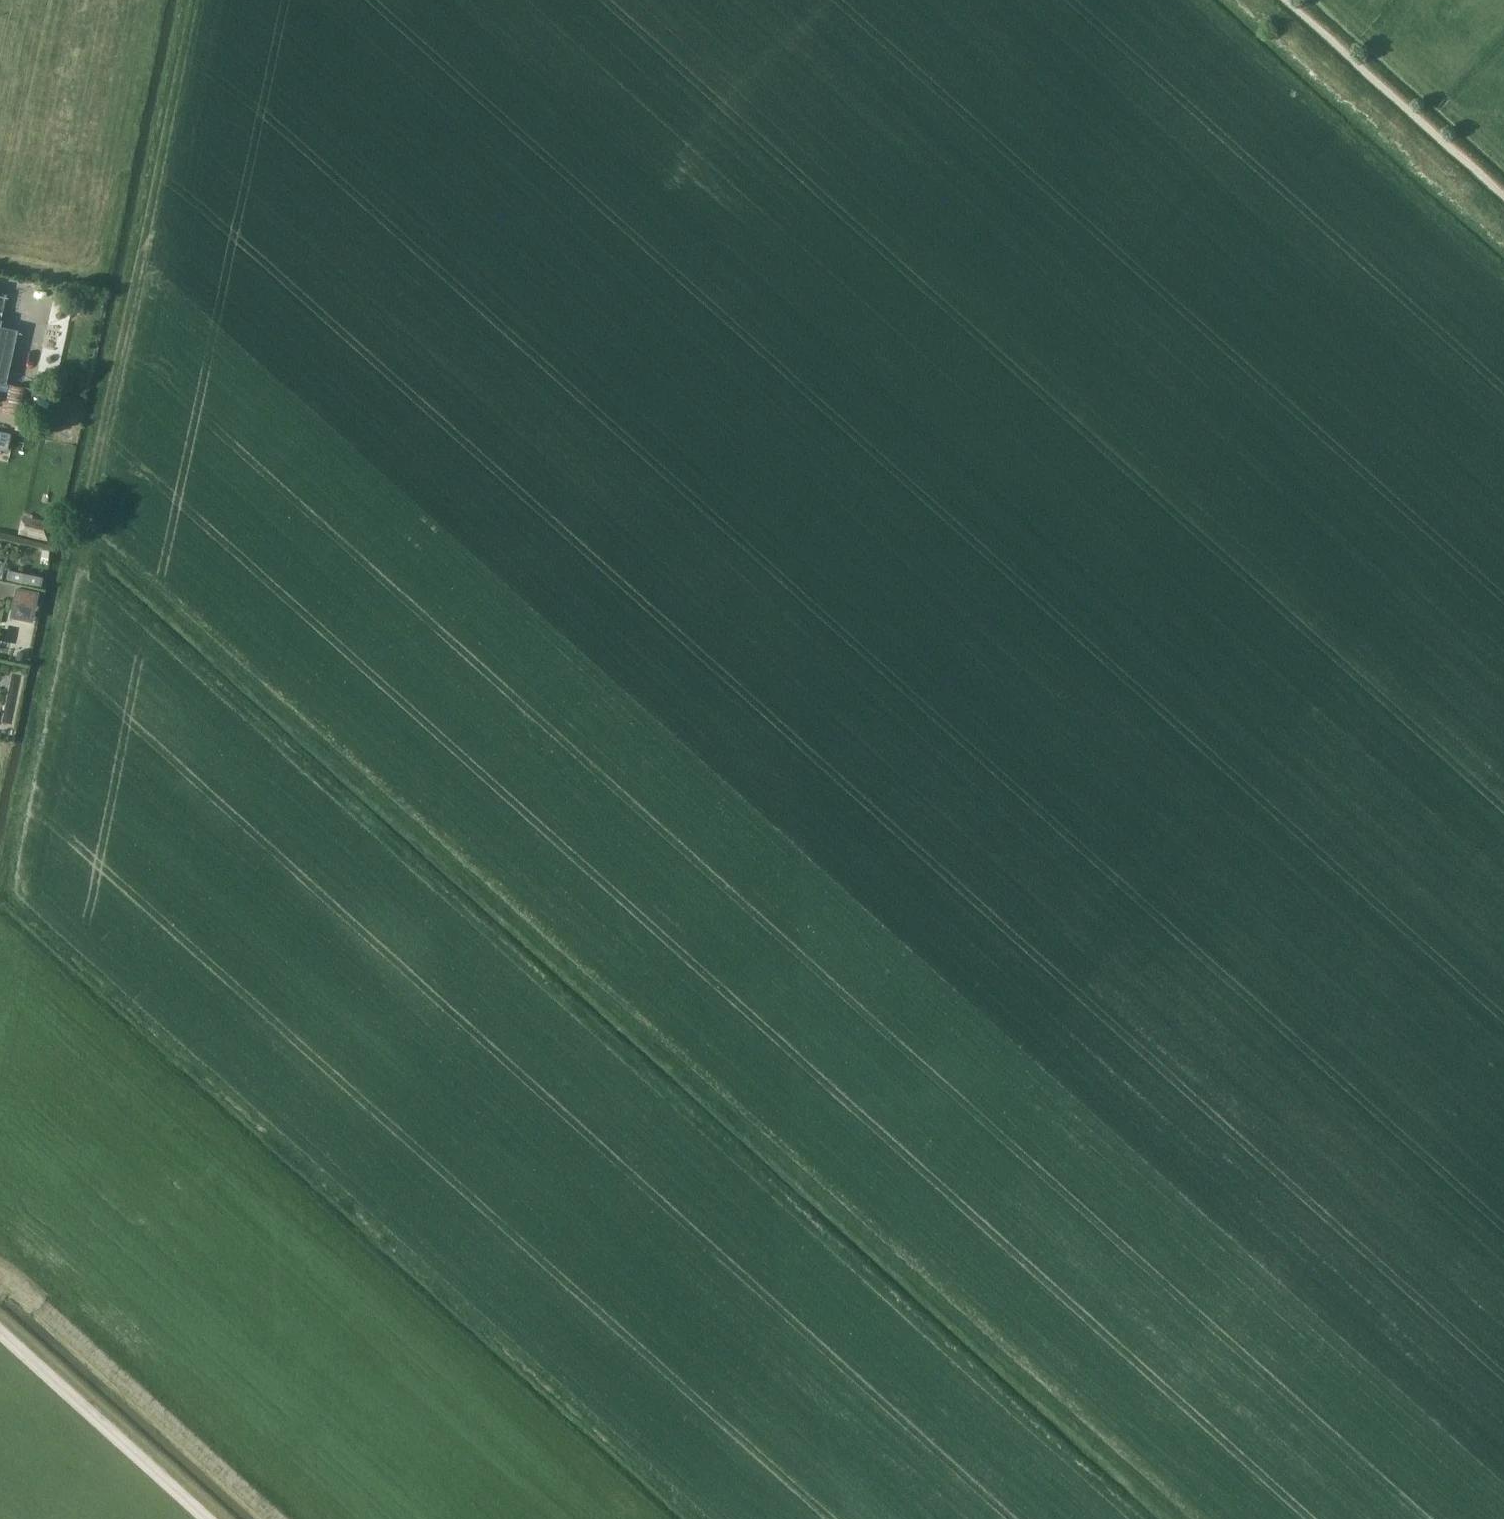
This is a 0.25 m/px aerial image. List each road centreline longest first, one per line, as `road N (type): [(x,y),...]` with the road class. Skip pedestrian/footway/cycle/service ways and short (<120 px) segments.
road 1 (track): [(1286,0),(1503,197)]
road 2 (track): [(0,1332),(205,1518)]

